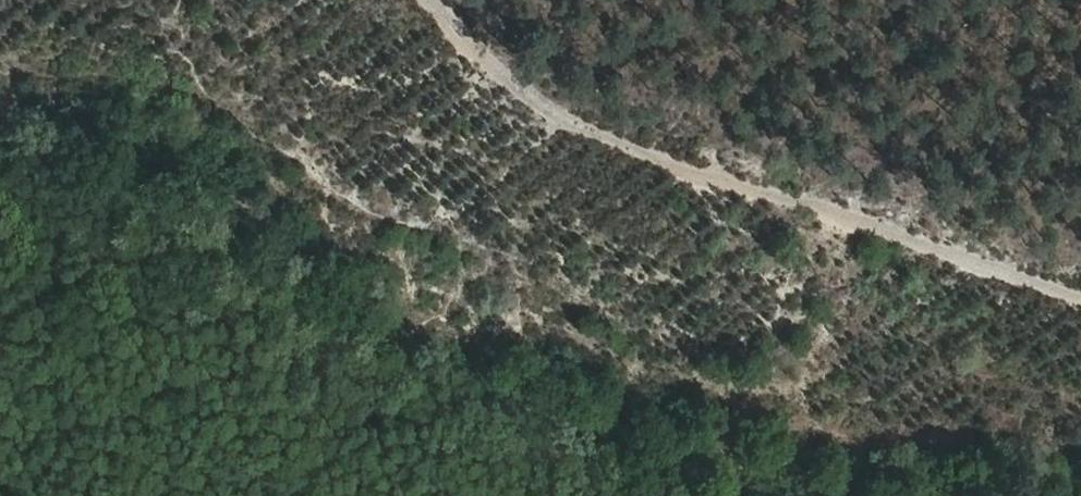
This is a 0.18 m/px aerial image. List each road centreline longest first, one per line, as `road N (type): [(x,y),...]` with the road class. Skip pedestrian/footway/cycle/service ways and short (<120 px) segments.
road 1 (track): [(451,0),(551,107),(1080,288)]

